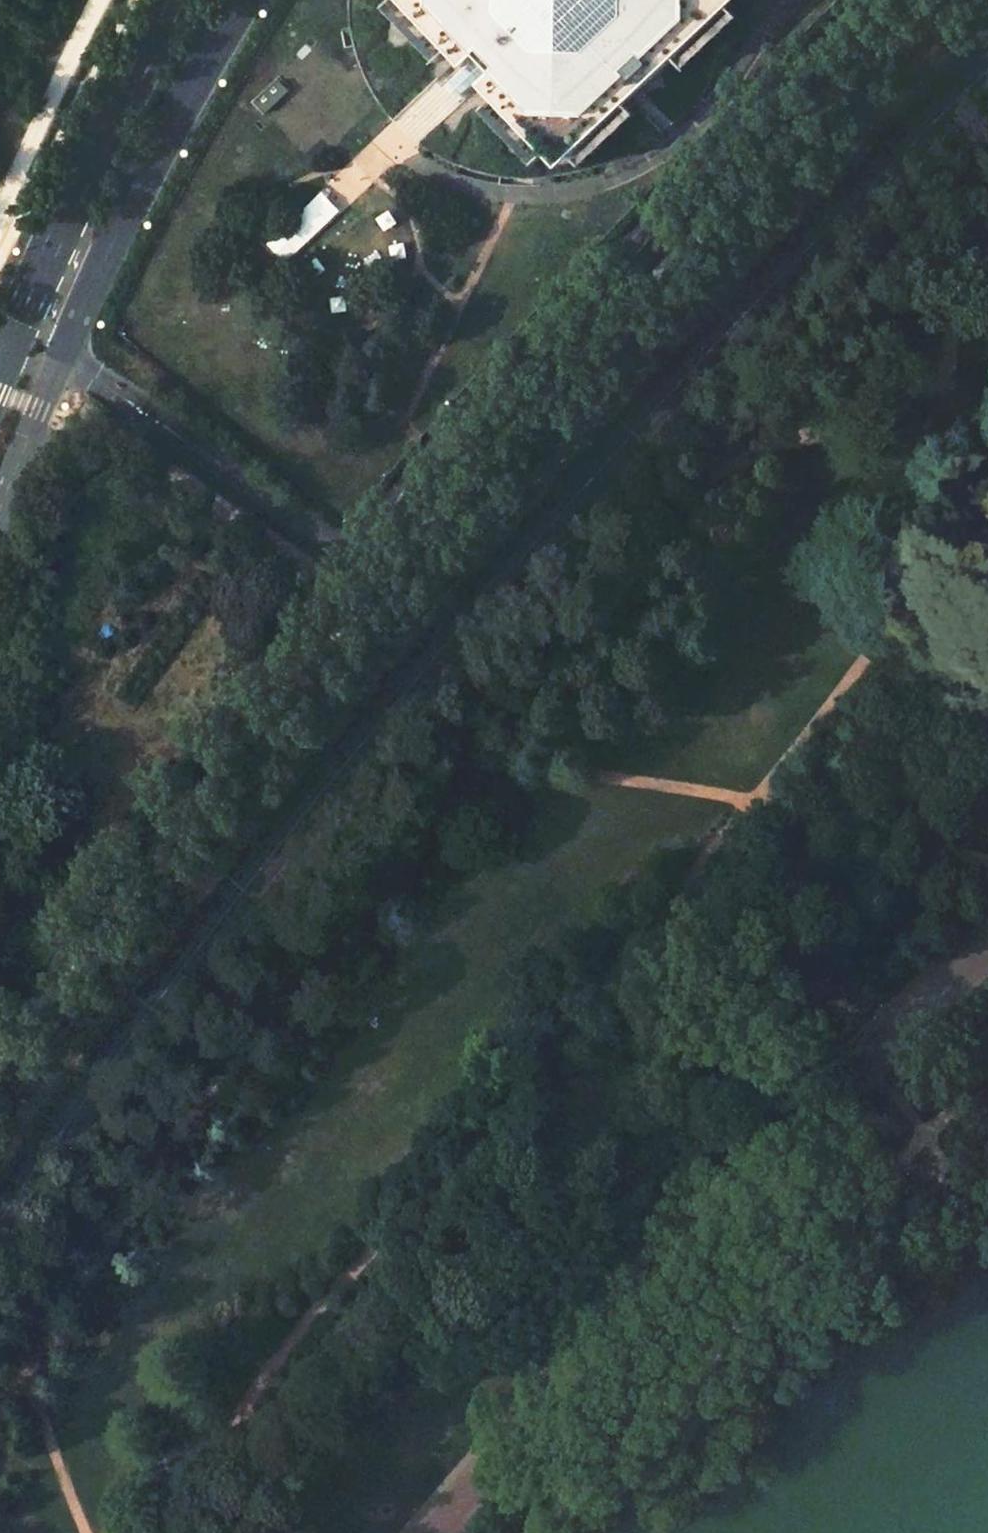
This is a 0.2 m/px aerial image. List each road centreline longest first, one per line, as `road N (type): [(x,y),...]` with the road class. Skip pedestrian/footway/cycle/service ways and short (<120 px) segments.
road 1 (primary): [(0,504),(189,84),(239,0)]
road 2 (primary): [(179,0),(75,198),(0,366)]

